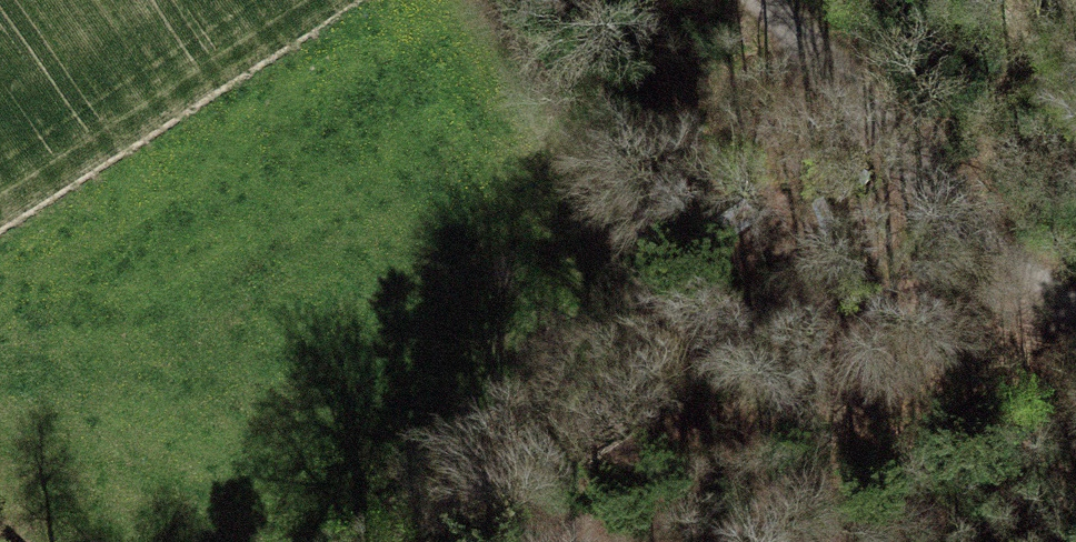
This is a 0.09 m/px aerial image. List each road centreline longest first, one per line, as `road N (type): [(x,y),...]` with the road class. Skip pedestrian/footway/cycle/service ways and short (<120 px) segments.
road 1 (track): [(1075,314),(858,309),(722,338),(574,413),(412,541)]
road 2 (track): [(367,3),(607,289),(722,338)]
road 3 (track): [(755,0),(1075,313)]

